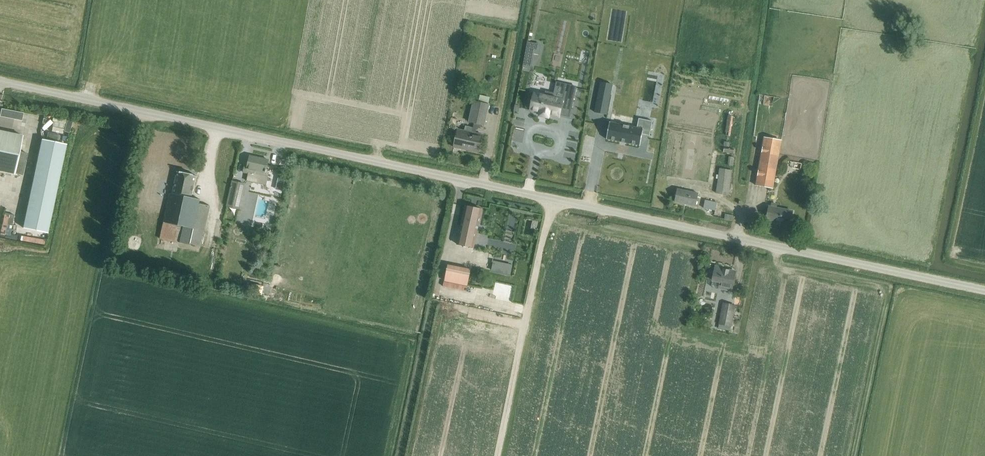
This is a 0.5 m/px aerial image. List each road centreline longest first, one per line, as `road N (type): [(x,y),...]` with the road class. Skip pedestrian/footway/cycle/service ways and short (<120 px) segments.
road 1 (unclassified): [(984,294),(0,82)]
road 2 (track): [(497,455),(525,326)]

